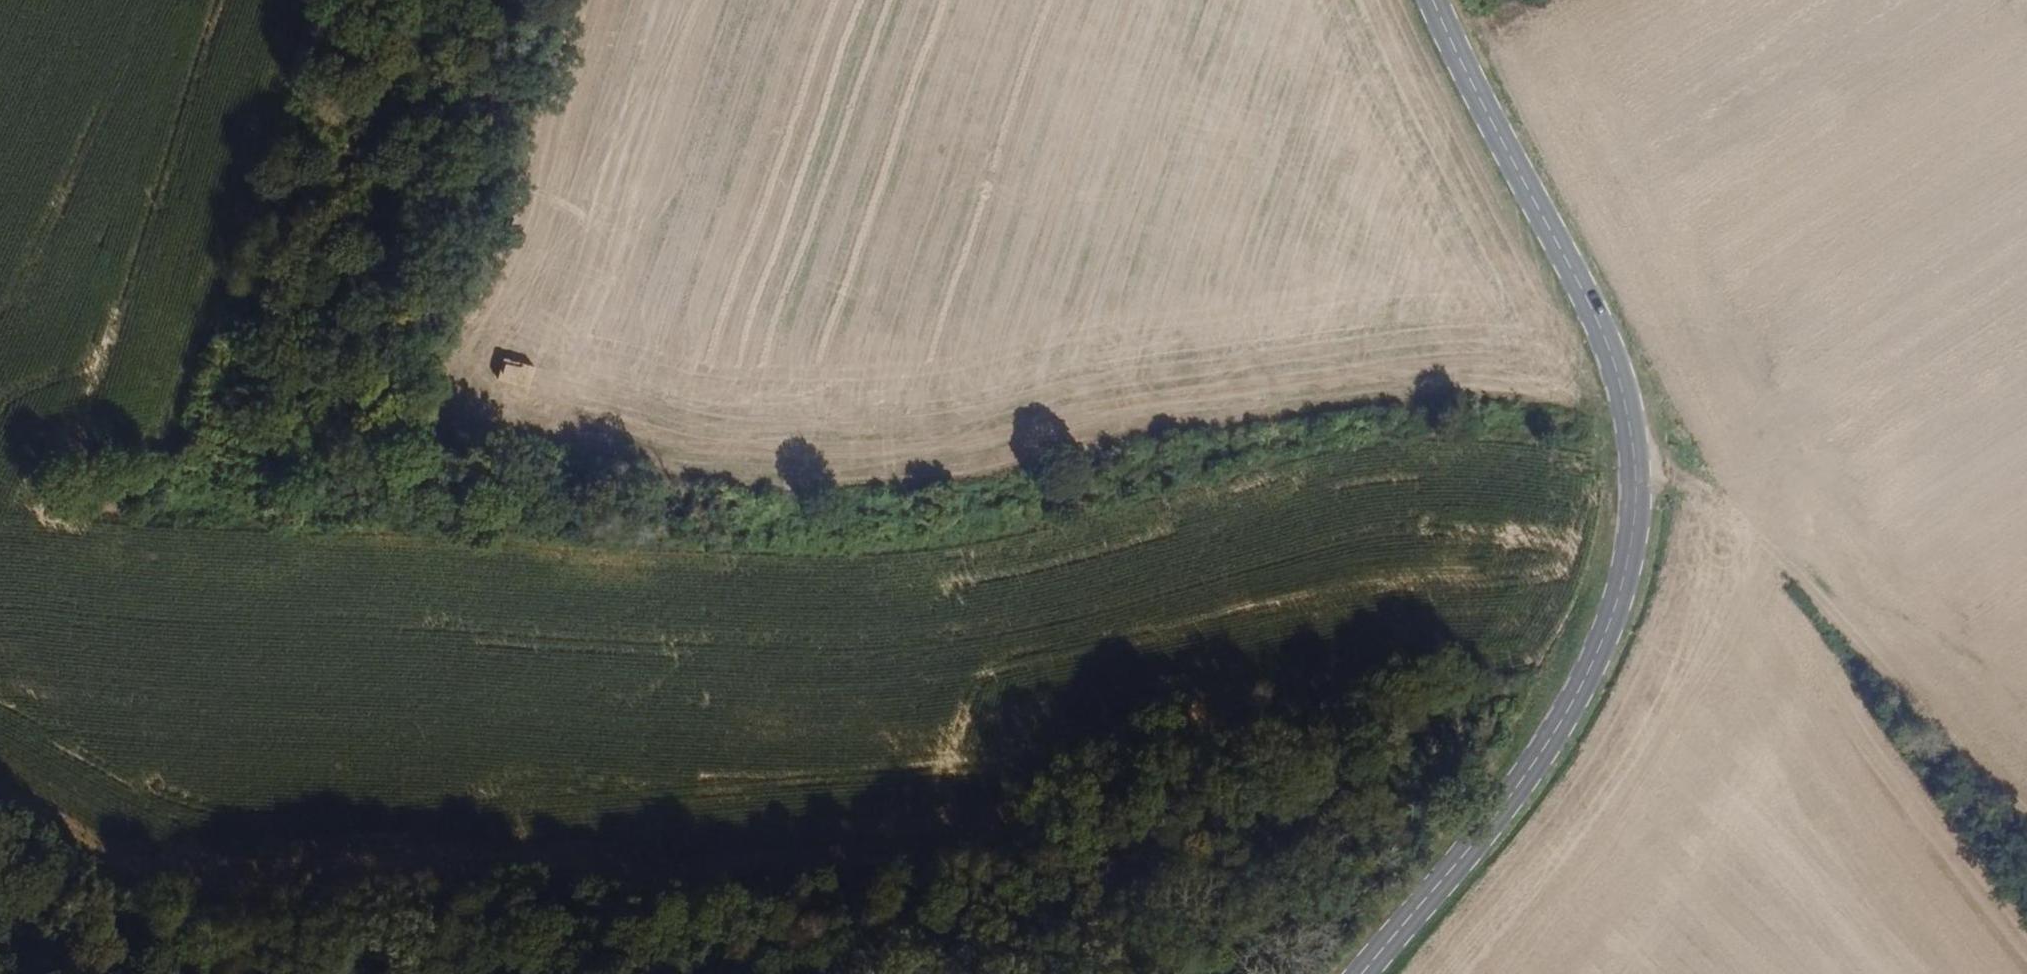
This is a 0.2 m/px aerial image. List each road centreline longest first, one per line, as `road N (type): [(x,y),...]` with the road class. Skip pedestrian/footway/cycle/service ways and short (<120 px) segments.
road 1 (secondary): [(1364,973),(1550,739),(1607,626),(1633,529),(1634,449),(1615,362),(1433,0)]
road 2 (track): [(1635,473),(1709,490),(1879,662)]

